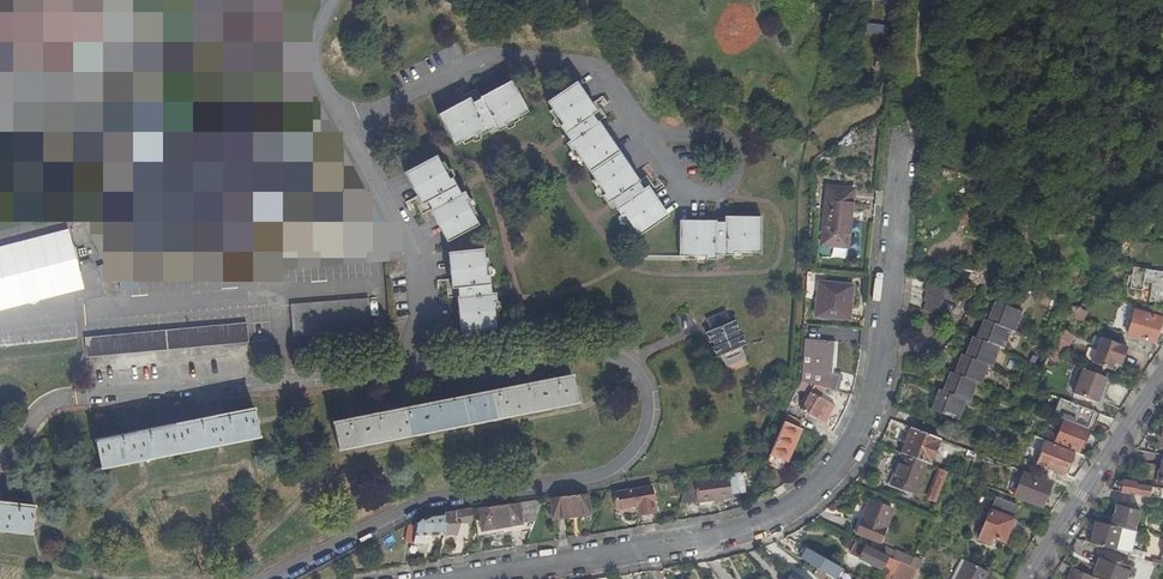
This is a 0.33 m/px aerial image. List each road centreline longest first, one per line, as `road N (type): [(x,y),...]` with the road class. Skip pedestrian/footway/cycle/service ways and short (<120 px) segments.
road 1 (residential): [(450,578),(735,534),(822,484),(871,403),(880,366),(906,114)]
road 2 (residential): [(266,578),(434,495),(615,467),(648,414),(650,393),(629,364)]
road 3 (residential): [(402,366),(58,396),(0,457)]
road 4 (residential): [(402,366),(415,296),(403,225),(310,65),(332,0)]
road 5 (residential): [(1162,376),(1028,578)]
road 6 (residential): [(629,364),(616,354),(569,354),(402,366)]

